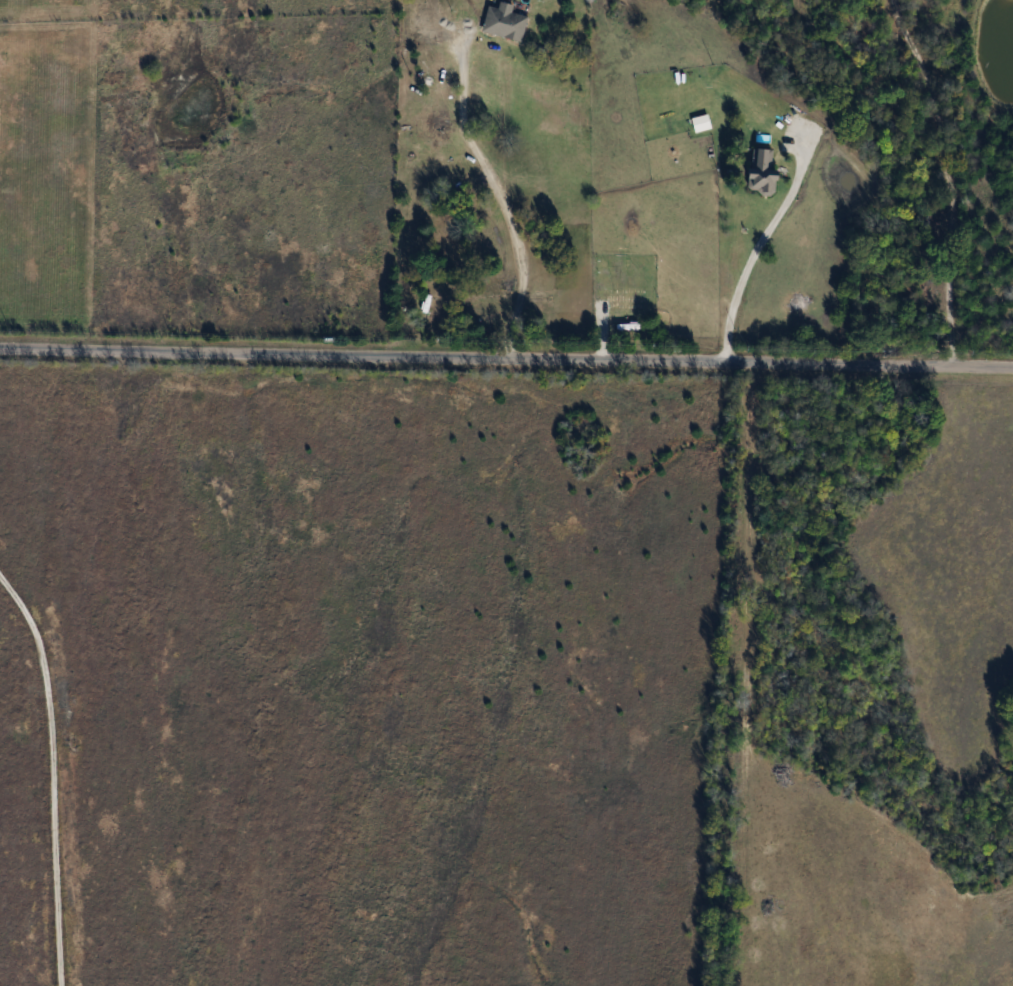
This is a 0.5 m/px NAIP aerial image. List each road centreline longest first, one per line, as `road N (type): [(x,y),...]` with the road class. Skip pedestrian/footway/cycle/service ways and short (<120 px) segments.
road 1 (residential): [(1012,366),(0,347)]

